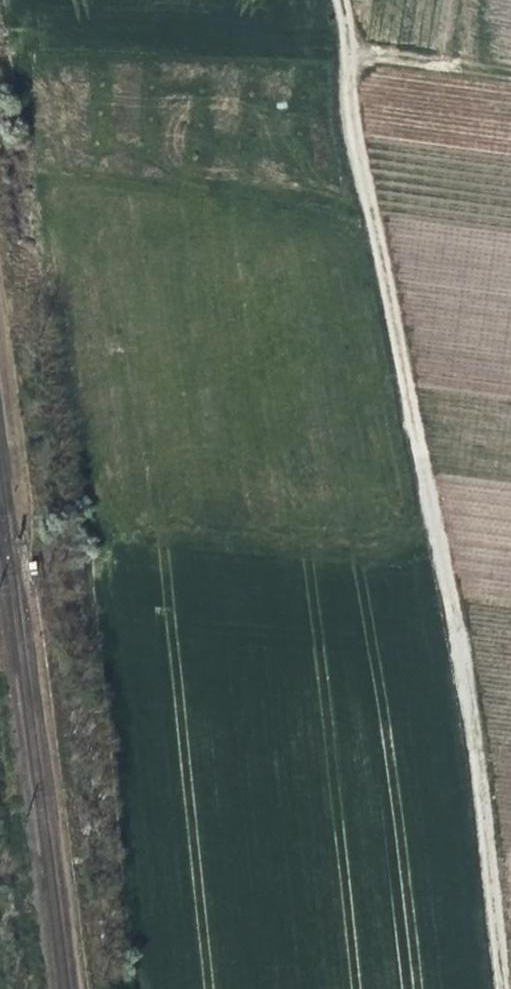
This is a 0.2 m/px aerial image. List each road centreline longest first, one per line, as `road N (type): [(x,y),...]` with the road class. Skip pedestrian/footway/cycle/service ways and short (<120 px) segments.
road 1 (track): [(341,0),(359,143),(482,760),(509,988)]
road 2 (track): [(0,337),(88,988)]

